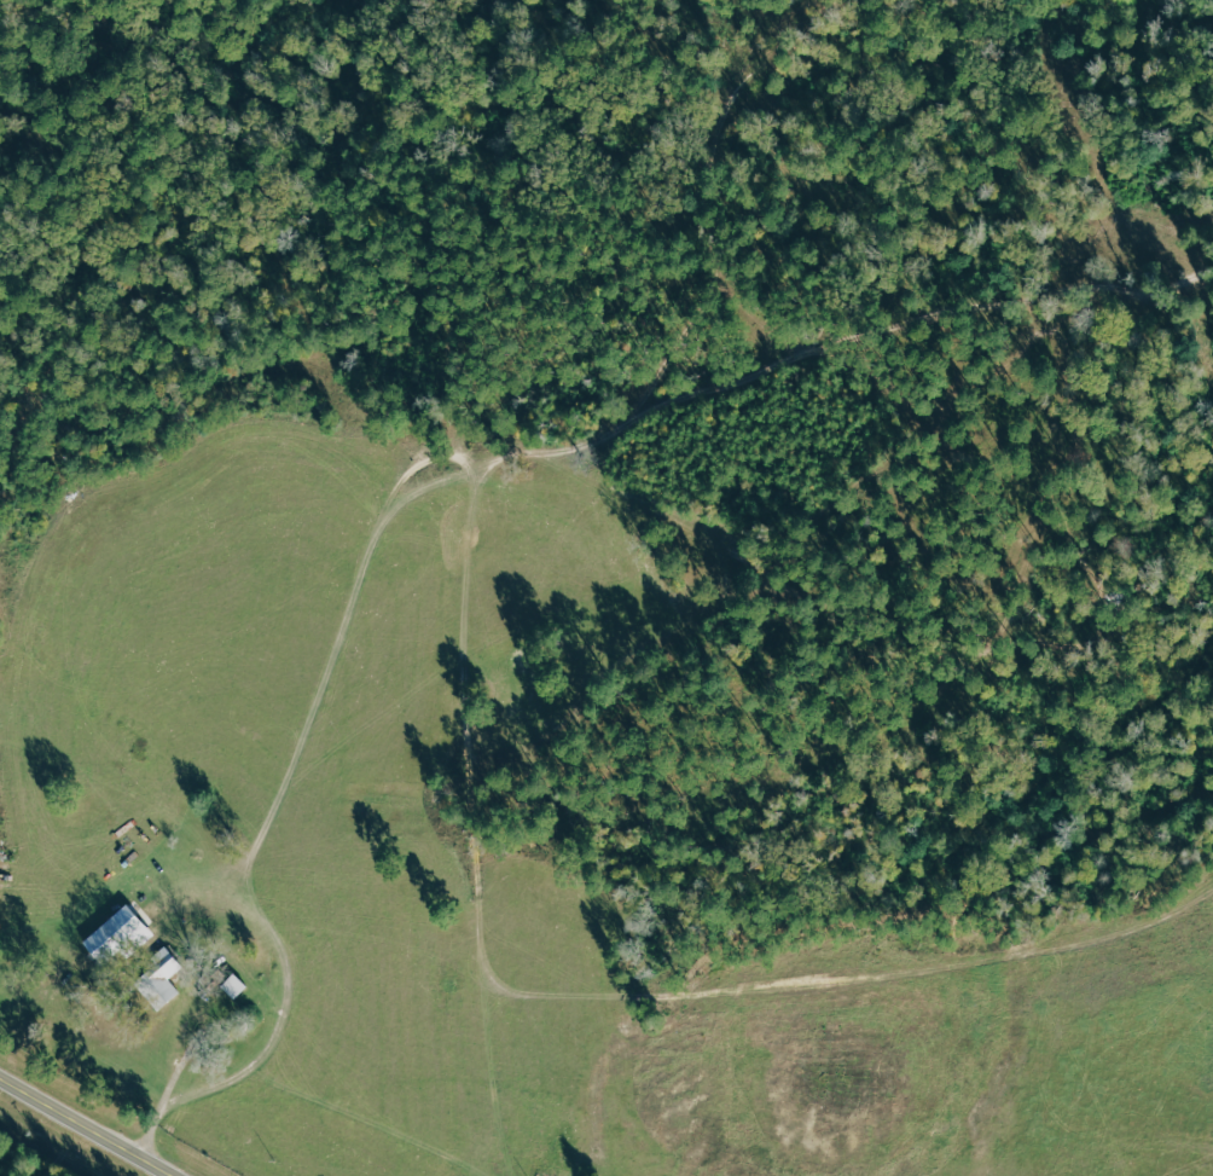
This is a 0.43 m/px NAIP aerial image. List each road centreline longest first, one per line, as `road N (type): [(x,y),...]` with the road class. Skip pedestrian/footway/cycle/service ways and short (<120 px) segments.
road 1 (tertiary): [(0,1084),(163,1175)]

